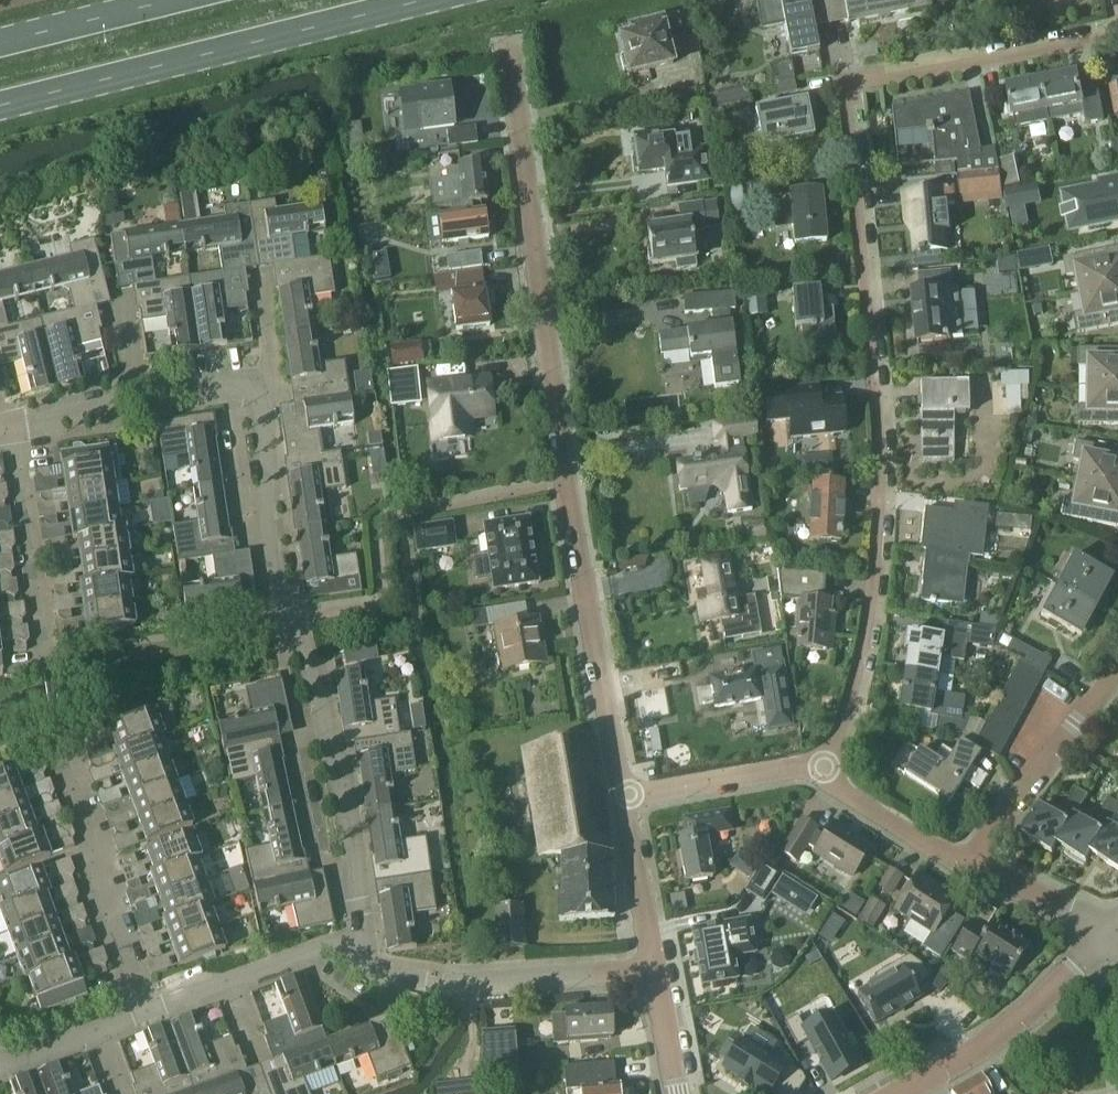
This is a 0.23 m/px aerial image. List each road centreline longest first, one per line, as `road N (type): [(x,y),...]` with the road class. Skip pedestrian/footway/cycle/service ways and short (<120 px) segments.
road 1 (residential): [(817,764),(859,665),(875,531),(876,457),(844,86),(1117,35)]
road 2 (residential): [(621,798),(564,482),(506,44)]
road 3 (residential): [(359,947),(352,849),(307,662),(282,617),(250,377)]
road 4 (primary): [(0,103),(414,0)]
road 5 (residential): [(145,1009),(104,893),(68,744)]
road 6 (residential): [(898,1093),(978,1051),(1113,930)]
road 7 (residential): [(963,866),(1117,672)]
road 8 (residential): [(145,1009),(325,944),(359,947)]
road 9 (residential): [(433,987),(653,972)]
road 10 (residential): [(43,645),(18,472),(4,429)]
road 11 (residential): [(817,764),(621,798)]
road 12 (primary): [(175,0),(0,43)]
road 13 (residential): [(963,866),(840,792),(817,764)]
road 14 (residential): [(653,972),(621,798)]
road 15 (residential): [(1113,930),(963,866)]
road 16 (residential): [(4,429),(138,395)]
road 17 (residential): [(678,1093),(653,972)]

